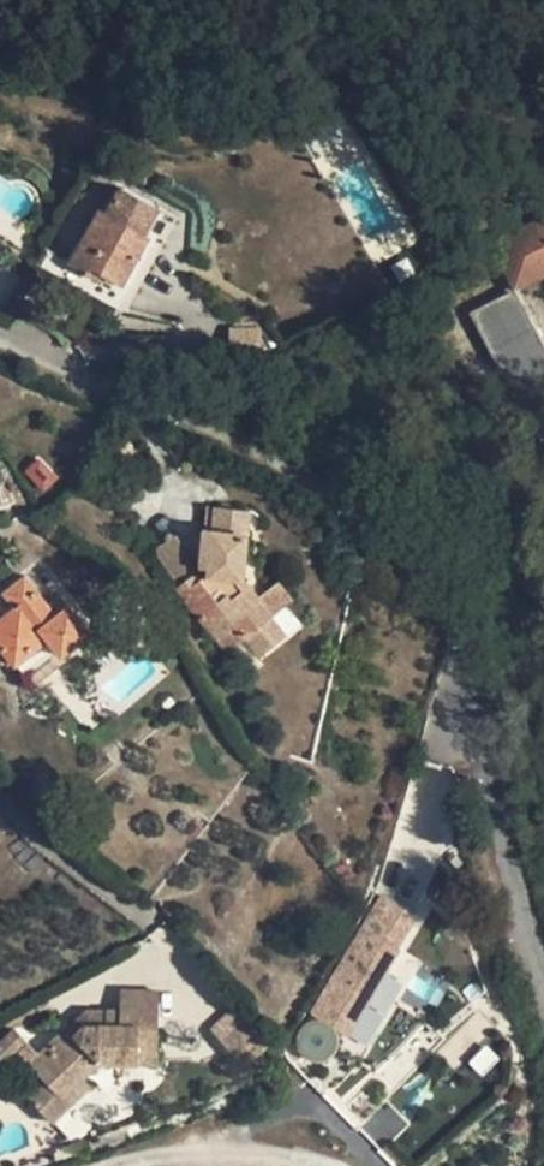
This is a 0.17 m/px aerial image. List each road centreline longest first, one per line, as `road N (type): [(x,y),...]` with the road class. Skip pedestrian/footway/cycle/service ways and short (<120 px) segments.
road 1 (residential): [(543,960),(439,608),(352,501),(0,321)]

